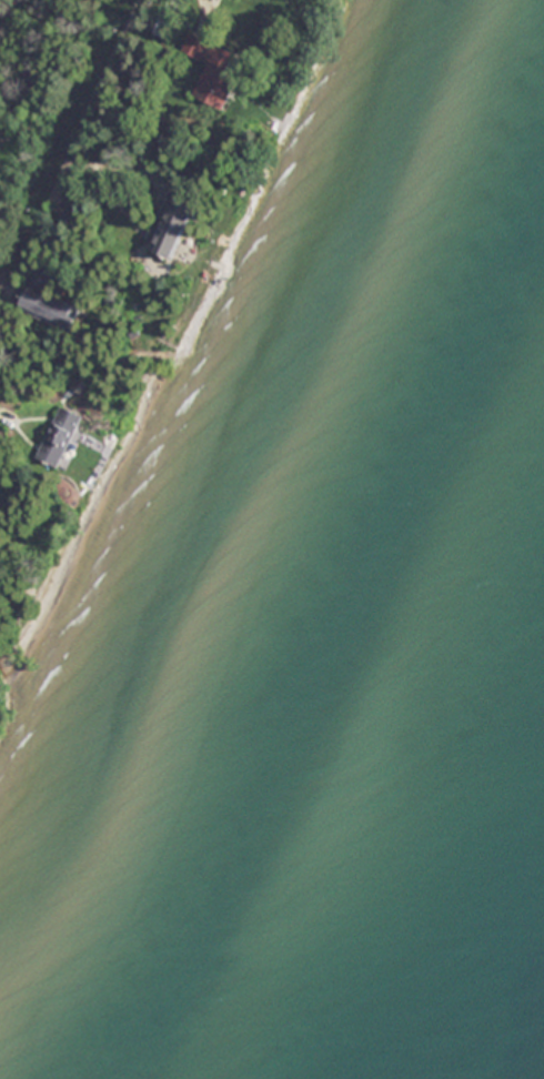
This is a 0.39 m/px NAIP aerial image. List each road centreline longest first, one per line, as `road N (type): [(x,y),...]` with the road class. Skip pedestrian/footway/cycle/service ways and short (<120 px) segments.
road 1 (residential): [(141,0),(0,310)]

